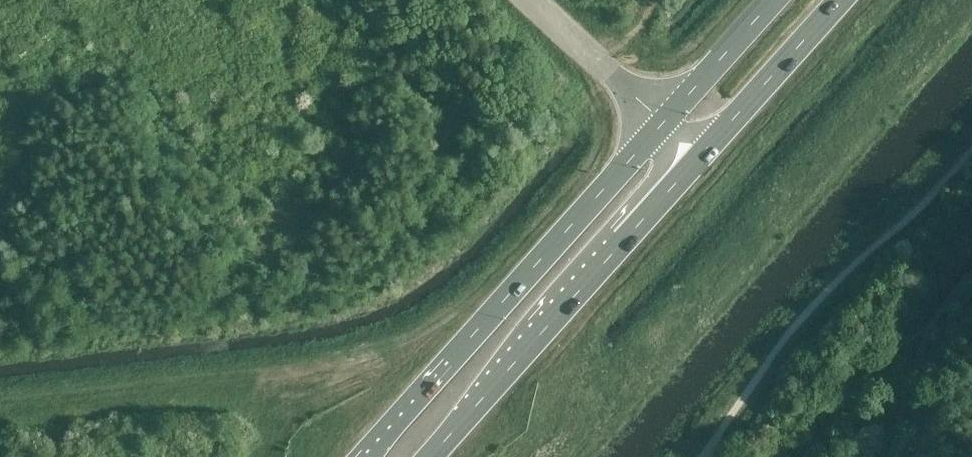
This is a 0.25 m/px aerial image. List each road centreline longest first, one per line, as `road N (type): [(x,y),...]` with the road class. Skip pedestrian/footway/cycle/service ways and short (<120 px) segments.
road 1 (primary): [(430,456),(843,0)]
road 2 (primary): [(773,0),(362,456)]

